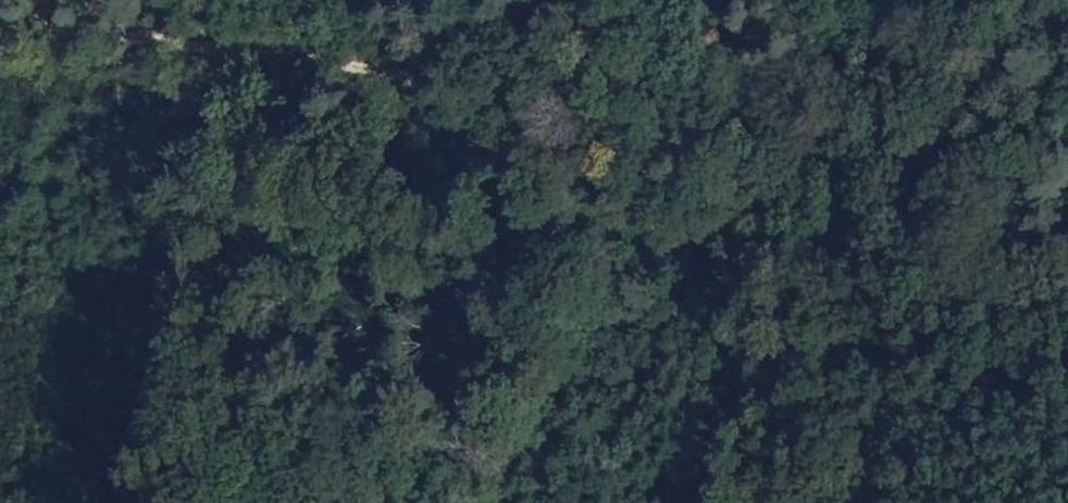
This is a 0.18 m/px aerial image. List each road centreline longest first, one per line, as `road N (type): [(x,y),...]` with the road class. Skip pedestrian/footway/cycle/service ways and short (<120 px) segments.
road 1 (track): [(892,502),(833,380),(779,305),(561,159),(417,80)]
road 2 (track): [(417,80),(303,49),(0,20)]
road 3 (track): [(565,0),(417,80)]

